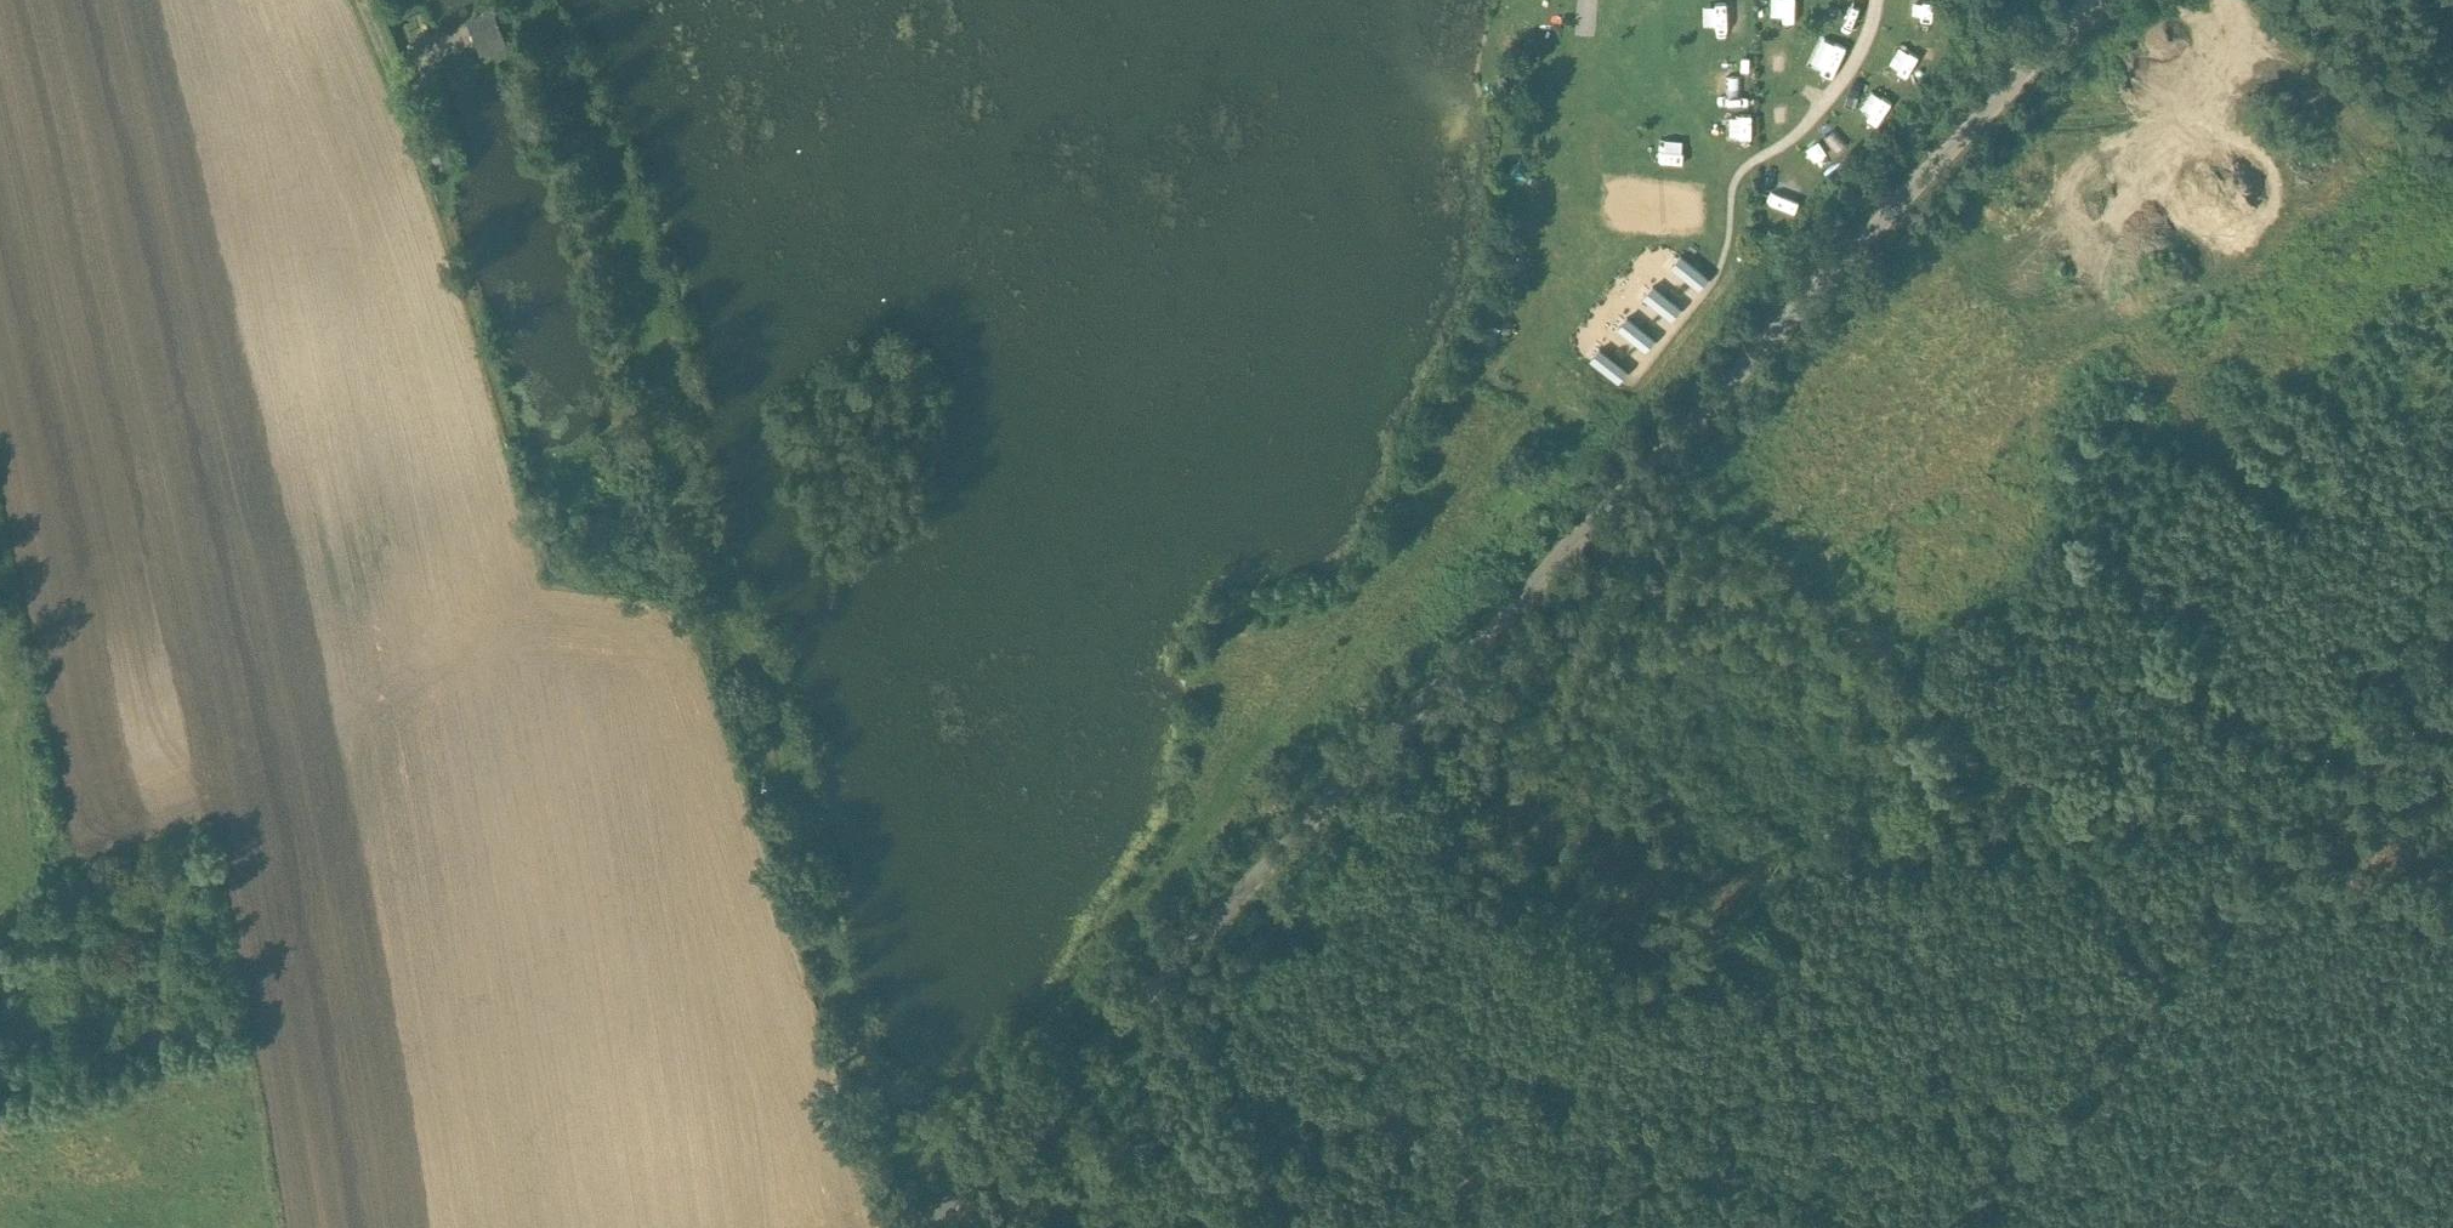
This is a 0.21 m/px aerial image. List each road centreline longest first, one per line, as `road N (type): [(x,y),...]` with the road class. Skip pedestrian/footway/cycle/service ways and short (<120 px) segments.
road 1 (unclassified): [(2089,0),(1255,849),(910,1227)]

